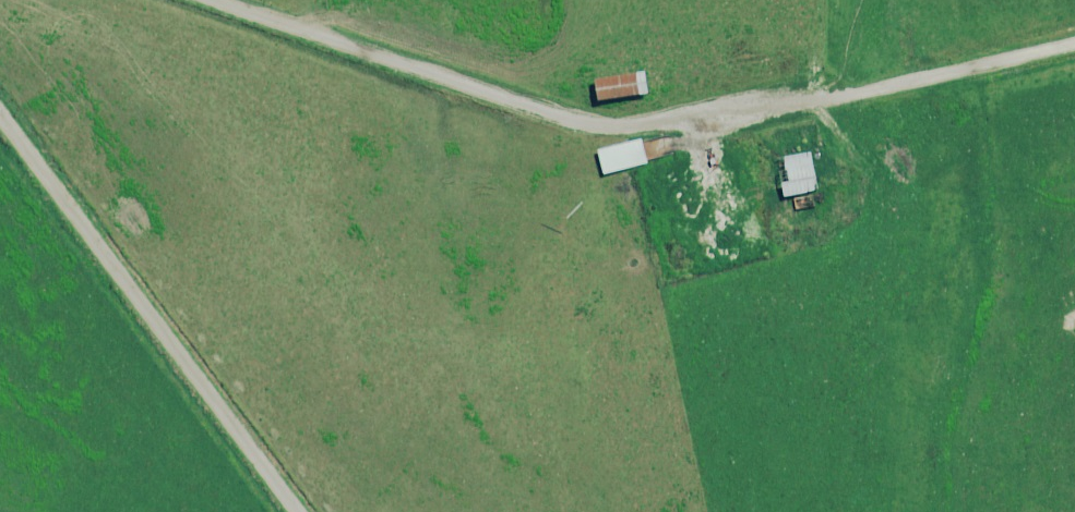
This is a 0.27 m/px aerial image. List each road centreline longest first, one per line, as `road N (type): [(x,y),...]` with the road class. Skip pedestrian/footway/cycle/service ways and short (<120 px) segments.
road 1 (unclassified): [(218,0),(570,121),(626,128),(814,101)]
road 2 (track): [(0,118),(296,511)]
road 3 (track): [(814,101),(1074,44)]

